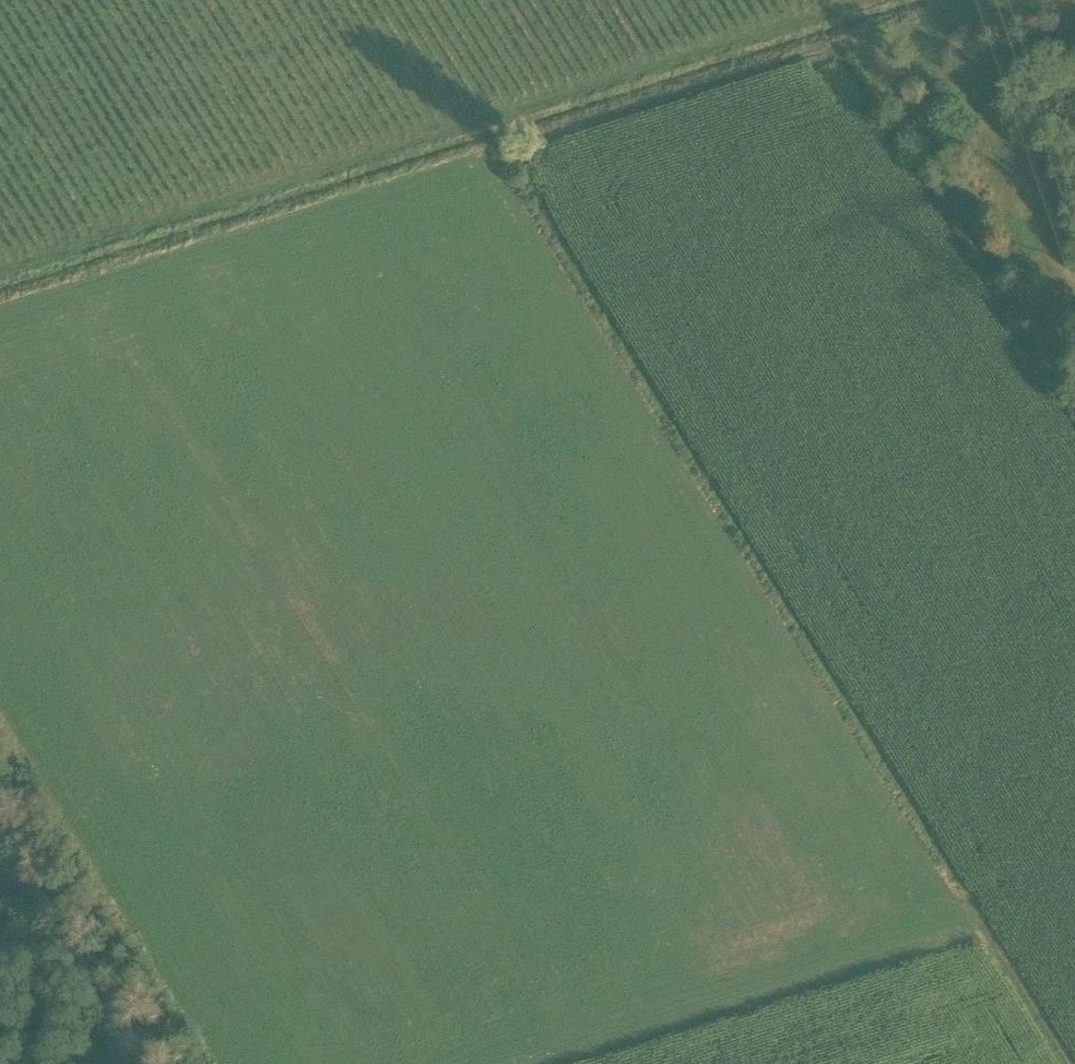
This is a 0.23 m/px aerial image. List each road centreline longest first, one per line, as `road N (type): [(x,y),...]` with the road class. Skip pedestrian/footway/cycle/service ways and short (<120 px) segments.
road 1 (track): [(994,939),(1073,1063)]

